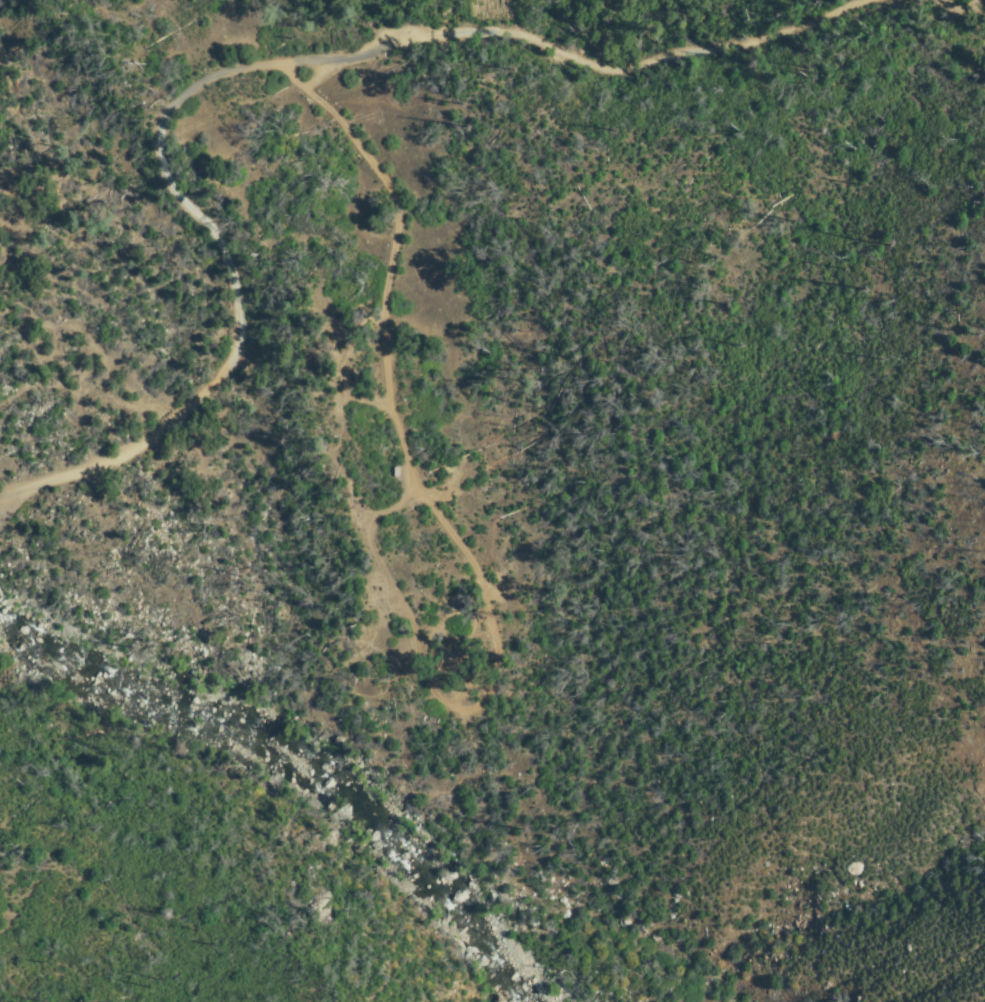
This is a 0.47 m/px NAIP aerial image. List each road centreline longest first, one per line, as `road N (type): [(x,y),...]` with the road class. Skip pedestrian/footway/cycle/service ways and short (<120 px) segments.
road 1 (residential): [(0,497),(162,435),(235,369),(242,316),(230,277),(160,143),(176,89),(195,71),(291,63),(472,29),(522,38),(602,75),(680,51),(738,49),(871,0)]
road 2 (track): [(417,484),(360,522),(361,542),(431,683),(451,700),(470,694),(492,620),(417,484)]
road 3 (track): [(417,484),(399,460),(391,323),(399,198),(388,163),(291,63)]

